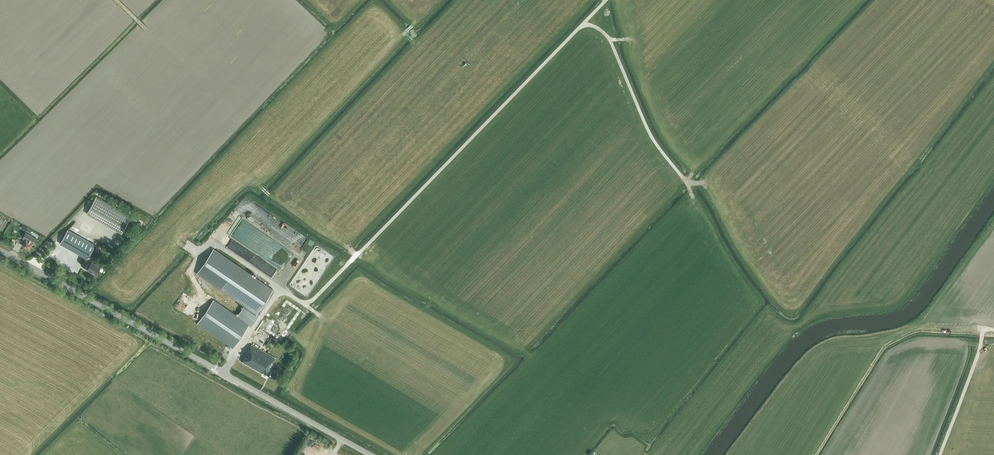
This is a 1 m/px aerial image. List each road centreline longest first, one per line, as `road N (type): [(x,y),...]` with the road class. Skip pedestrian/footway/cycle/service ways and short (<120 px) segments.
road 1 (track): [(606,0),(311,301),(280,289)]
road 2 (tertiary): [(371,454),(0,250)]
road 3 (track): [(582,24),(611,41),(651,136),(690,185)]

